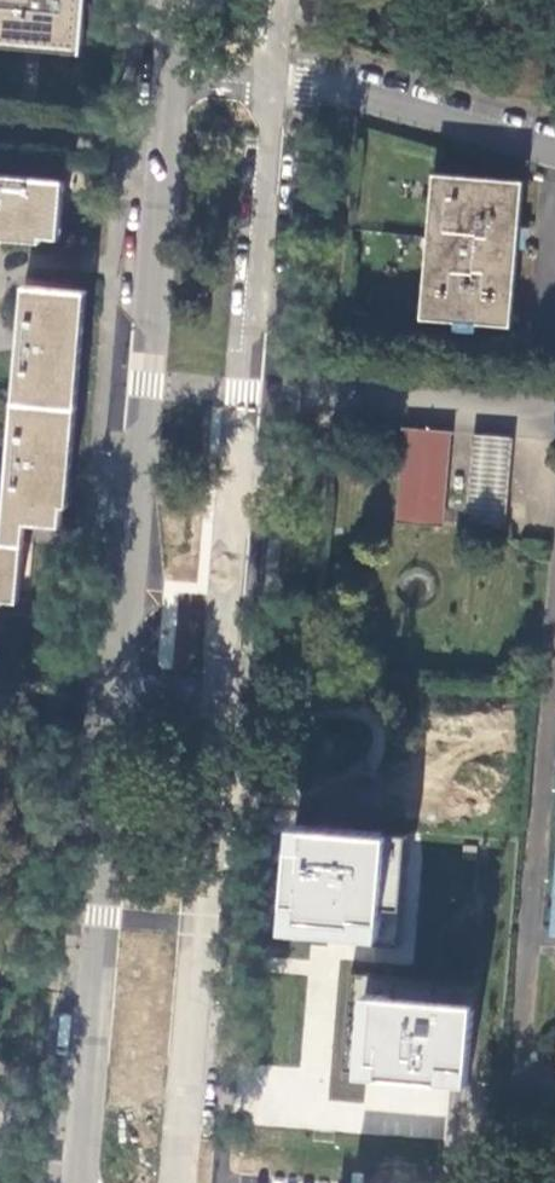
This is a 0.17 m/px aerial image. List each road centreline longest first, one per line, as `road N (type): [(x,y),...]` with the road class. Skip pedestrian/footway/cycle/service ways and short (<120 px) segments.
road 1 (tertiary): [(174,146),(100,917),(84,1182)]
road 2 (residential): [(268,73),(218,671)]
road 3 (residential): [(174,146),(0,131)]
road 4 (tertiary): [(187,0),(174,146)]

